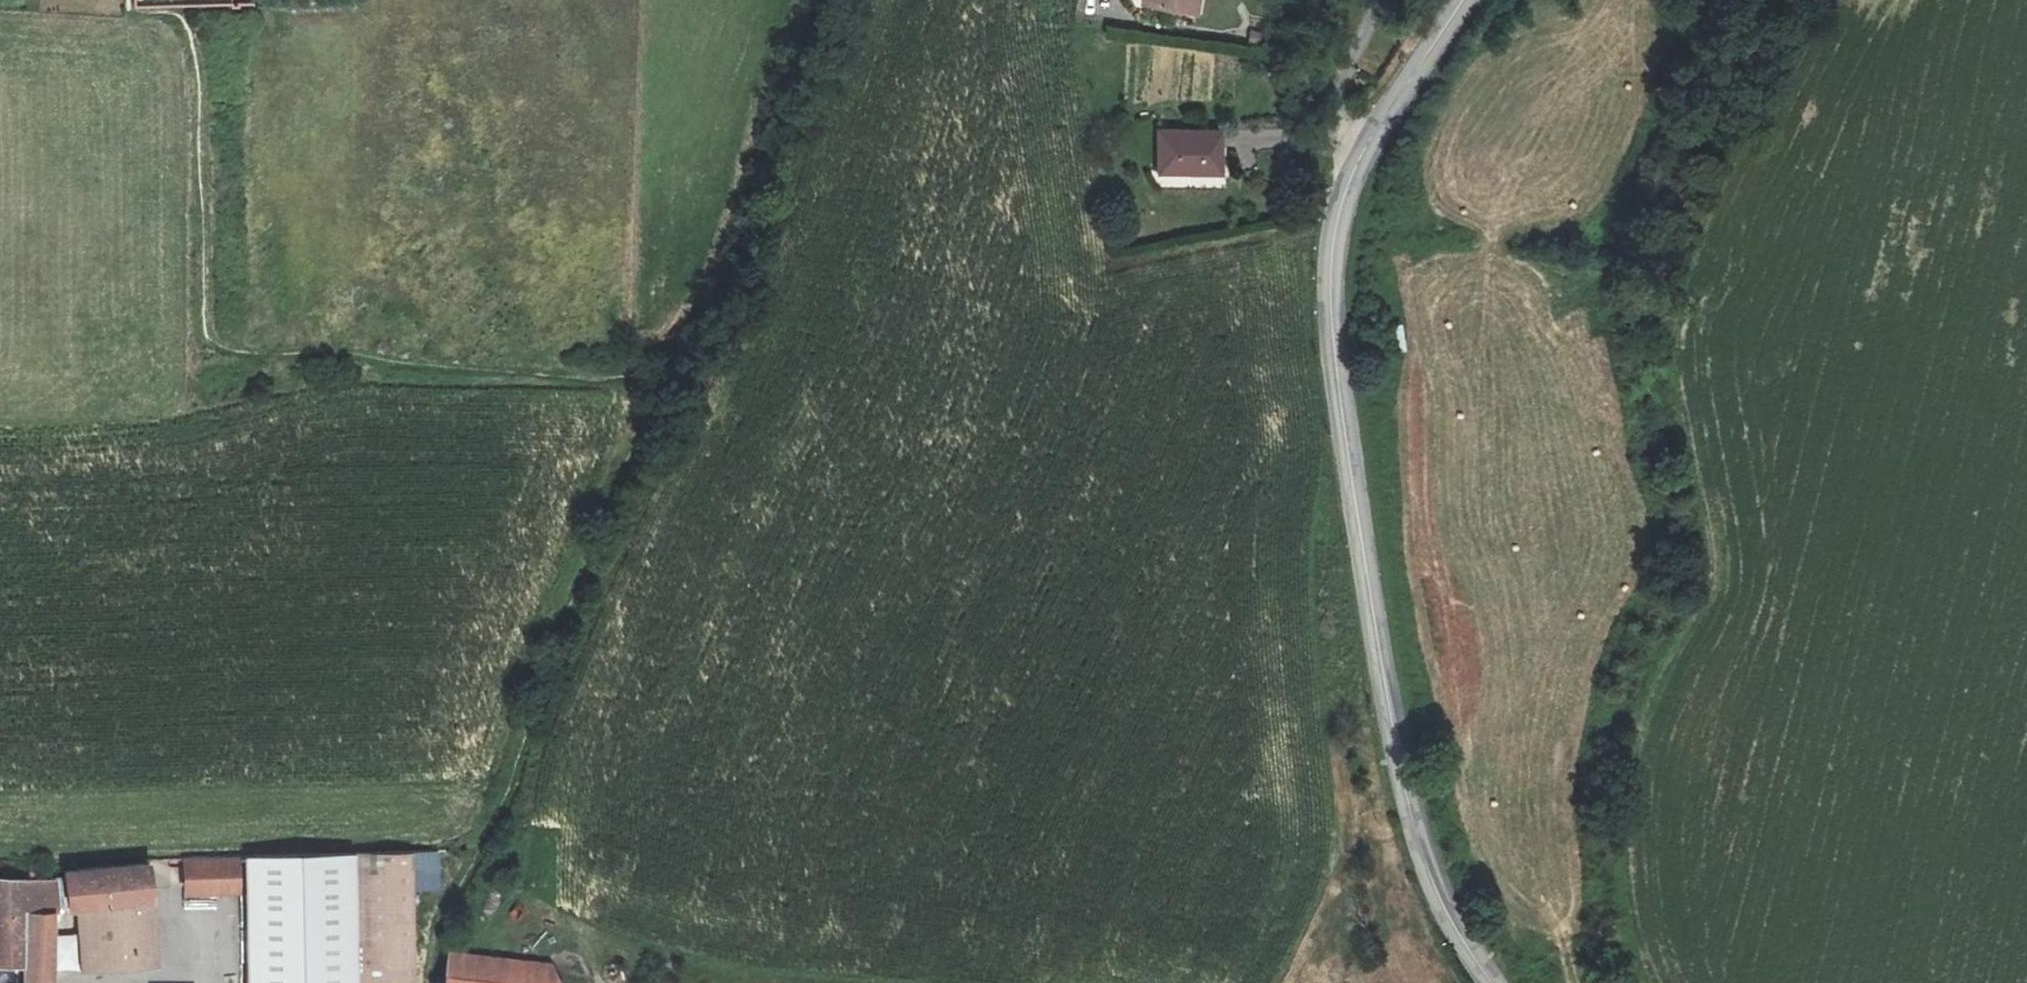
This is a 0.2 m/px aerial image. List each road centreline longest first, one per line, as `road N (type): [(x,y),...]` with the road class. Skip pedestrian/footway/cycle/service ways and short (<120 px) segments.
road 1 (tertiary): [(1491,982),(1440,897),(1411,815),(1349,461),(1333,312),(1335,232),(1357,165),(1465,0)]

